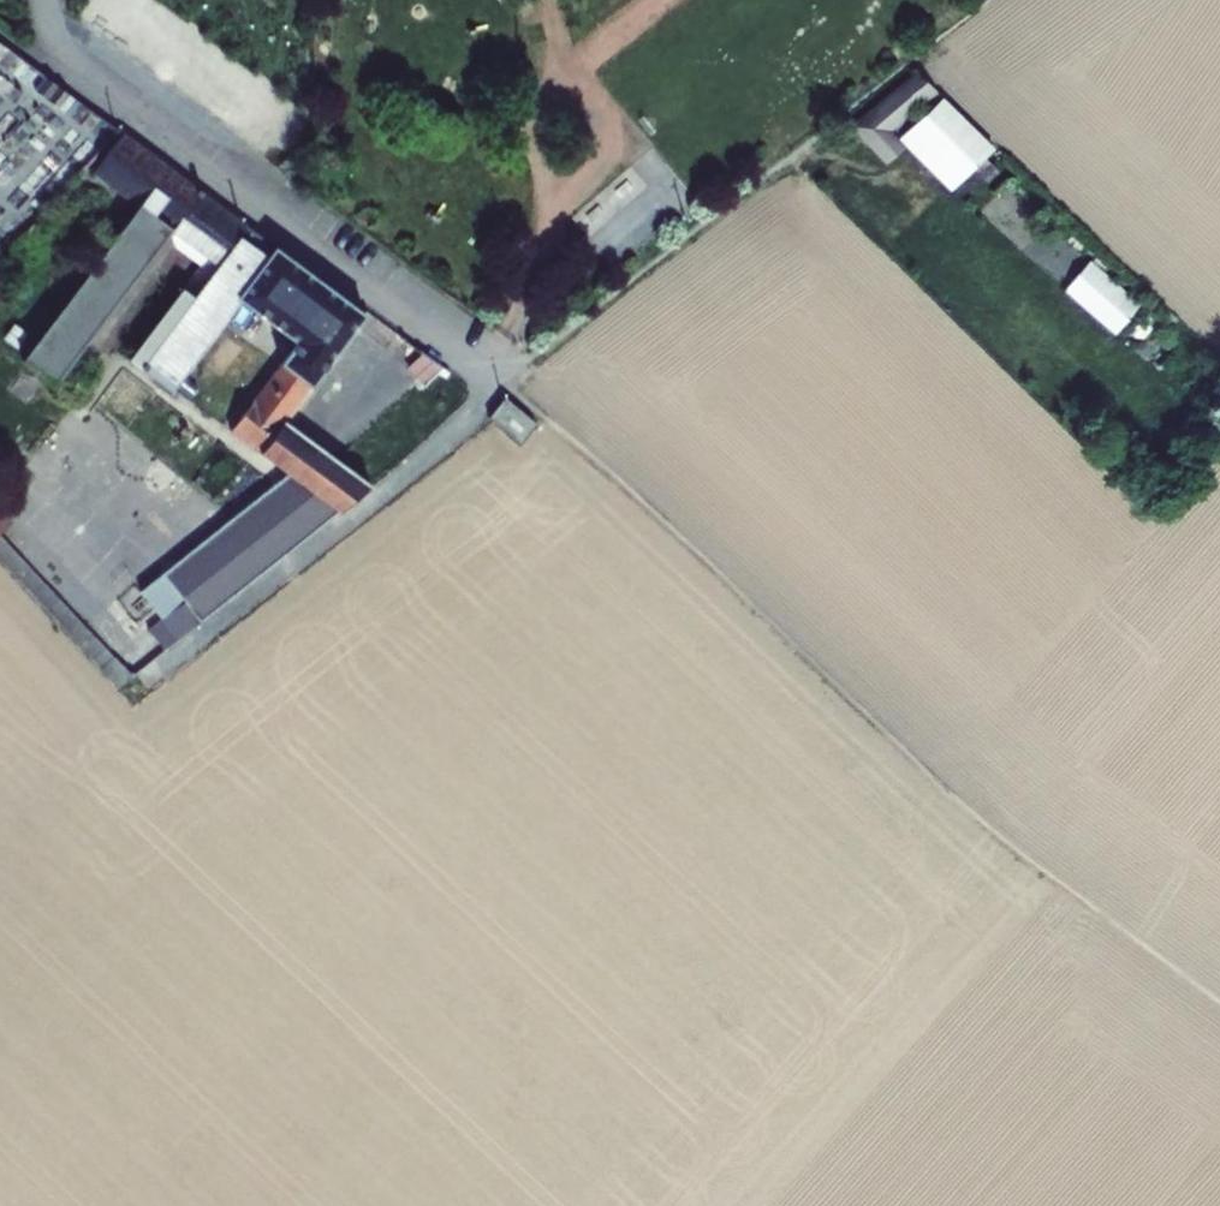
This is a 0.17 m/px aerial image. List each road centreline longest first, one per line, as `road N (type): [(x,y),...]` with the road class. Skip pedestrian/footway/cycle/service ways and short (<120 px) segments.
road 1 (residential): [(509,390),(59,63),(47,39),(46,0)]

